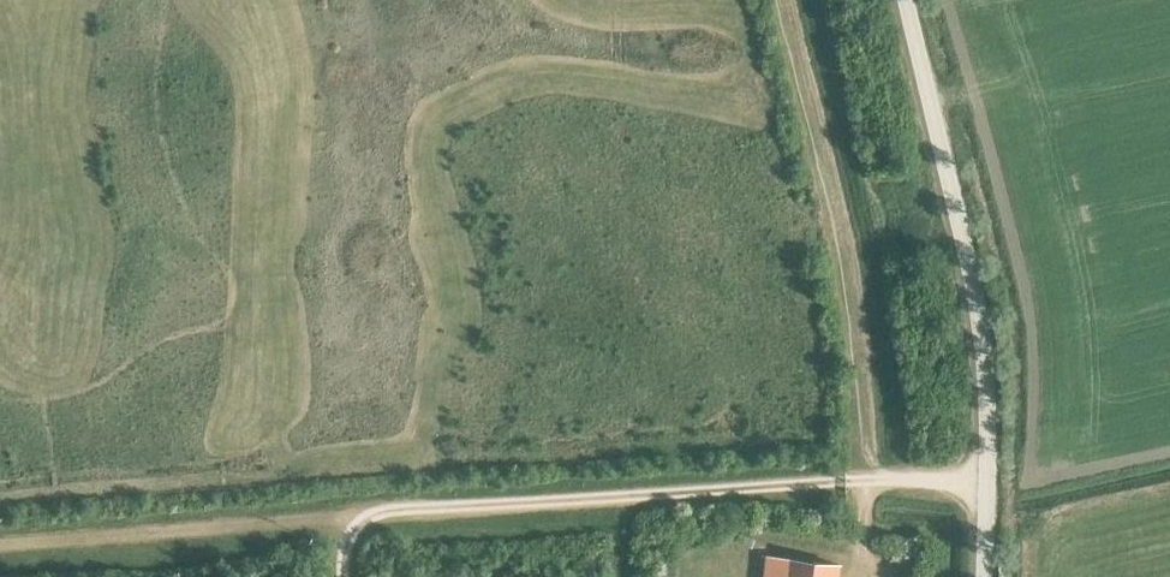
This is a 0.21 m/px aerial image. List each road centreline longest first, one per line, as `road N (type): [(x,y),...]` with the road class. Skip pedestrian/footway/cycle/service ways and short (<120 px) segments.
road 1 (unclassified): [(985,576),(981,331),(906,0)]
road 2 (track): [(368,517),(0,552)]

